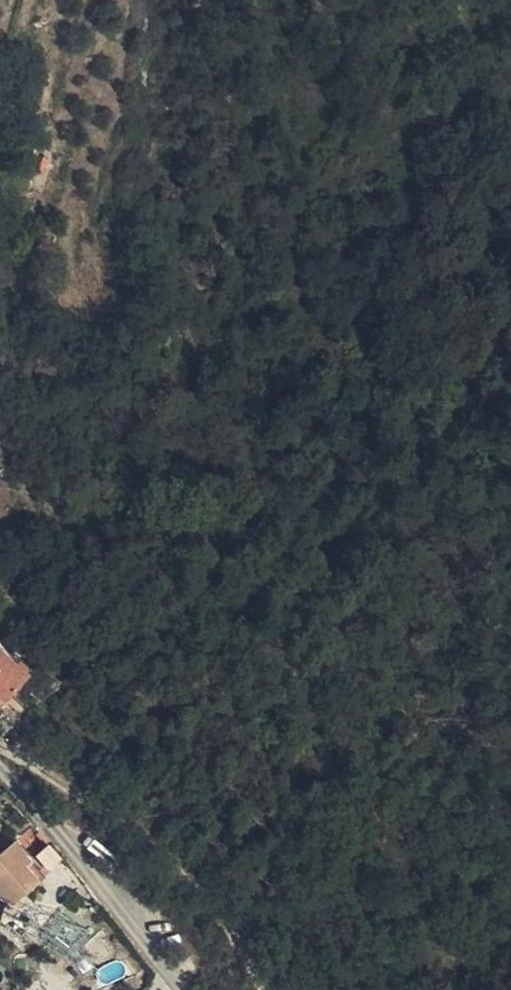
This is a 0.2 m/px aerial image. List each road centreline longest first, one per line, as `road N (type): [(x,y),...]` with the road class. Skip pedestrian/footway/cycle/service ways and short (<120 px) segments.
road 1 (track): [(0,748),(57,762),(211,909),(271,989)]
road 2 (residential): [(0,765),(88,865),(178,989)]

